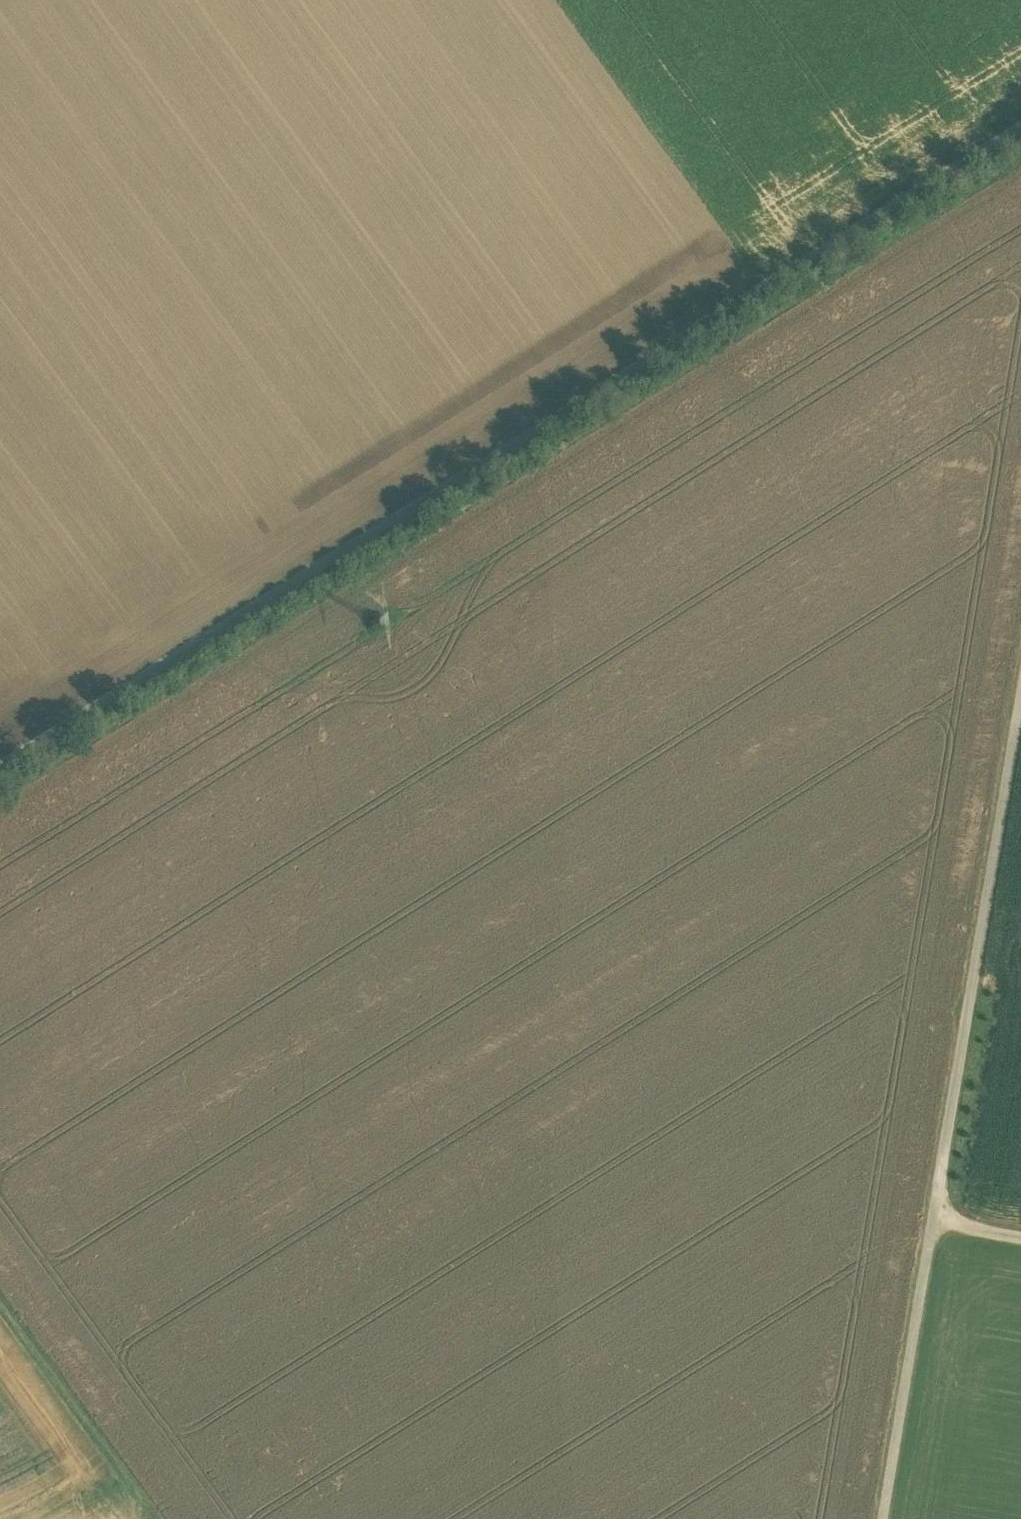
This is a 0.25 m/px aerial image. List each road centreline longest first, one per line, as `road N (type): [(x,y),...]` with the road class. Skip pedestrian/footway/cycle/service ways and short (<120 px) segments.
road 1 (track): [(0,775),(1020,126)]
road 2 (track): [(1020,688),(934,1208)]
road 3 (track): [(934,1208),(882,1518)]
road 4 (track): [(154,1518),(0,1304)]

